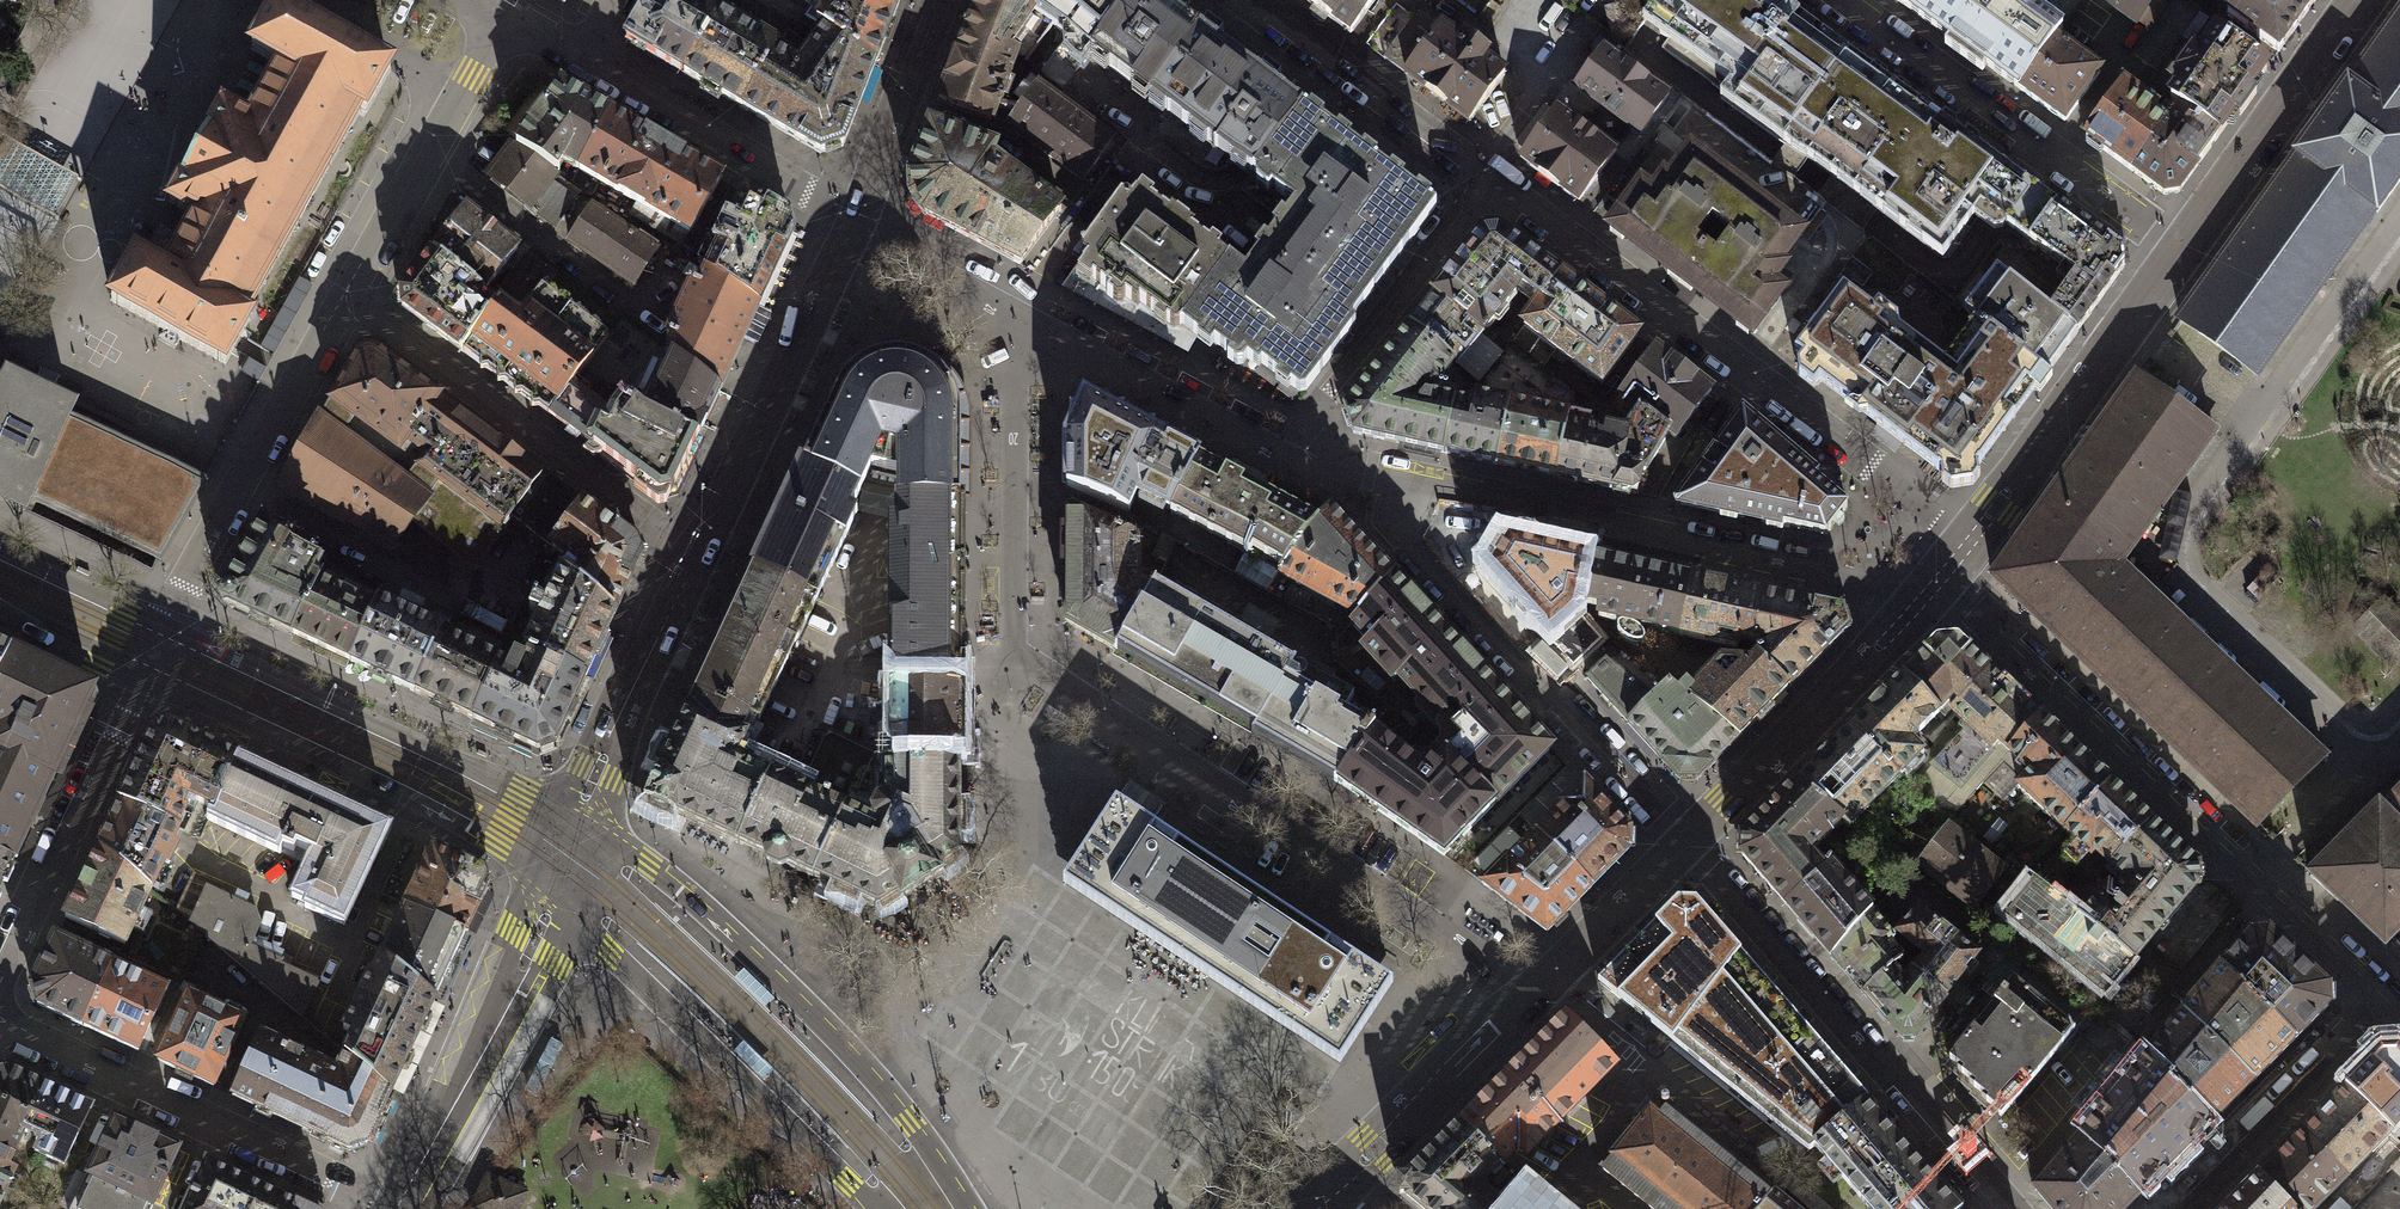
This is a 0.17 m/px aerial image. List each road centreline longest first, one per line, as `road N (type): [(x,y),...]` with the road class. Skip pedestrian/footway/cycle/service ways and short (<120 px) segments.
road 1 (residential): [(1027,316),(1015,381),(1015,659),(1531,995)]
road 2 (residential): [(1493,184),(1969,539)]
road 3 (tertiary): [(937,1208),(909,1125),(832,1034),(678,888),(632,858),(563,855)]
road 4 (residential): [(1924,597),(1406,484)]
road 5 (tertiary): [(563,855),(613,955),(849,1183),(896,1208)]
road 6 (residential): [(2004,1202),(1689,840)]
road 7 (residential): [(1689,840),(1412,543),(1401,523),(1406,484)]
road 8 (tertiary): [(563,855),(442,786),(149,648)]
road 9 (residential): [(1939,577),(2265,887)]
road 10 (residential): [(400,1208),(0,1023)]
road 11 (residential): [(701,551),(343,297)]
road 12 (residential): [(1837,0),(2178,250)]
road 13 (residential): [(2004,1202),(2265,887)]
road 14 (residential): [(149,648),(343,297)]
road 15 (tertiary): [(400,1208),(563,855)]
road 16 (residential): [(701,551),(855,220)]
road 17 (residential): [(1969,539),(2178,250)]
road 18 (residential): [(0,963),(149,648)]
road 19 (residential): [(1689,840),(1924,597)]
road 20 (residential): [(563,855),(701,551)]
road 21 (residential): [(343,297),(505,20)]
road 22 (residential): [(583,56),(855,220)]
road 23 (residential): [(1245,0),(1493,184)]
road 24 (residential): [(1301,456),(1027,316)]
road 25 (residential): [(2178,250),(2356,0)]
road 26 (residential): [(2384,1002),(2175,1208)]
road 27 (residential): [(1317,1195),(1390,1136),(1531,995)]
road 28 (residential): [(1326,394),(1493,184)]
road 29 (residential): [(855,220),(939,0)]
road 30 (residential): [(1531,995),(1689,840)]
road 31 (residential): [(2265,887),(2384,1002)]
road 32 (tertiary): [(149,648),(0,577)]
road 33 (residential): [(1027,316),(908,250)]

